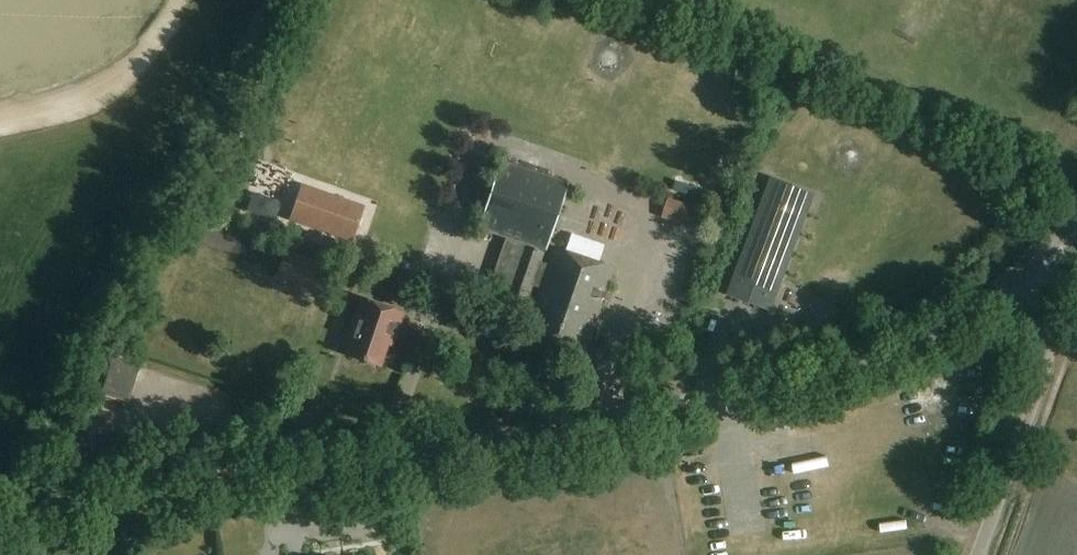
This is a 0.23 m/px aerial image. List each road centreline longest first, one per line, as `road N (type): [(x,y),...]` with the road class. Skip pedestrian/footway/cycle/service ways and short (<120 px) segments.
road 1 (unclassified): [(0,521),(800,384),(933,340),(1027,274)]
road 2 (unclassified): [(975,554),(1046,357),(1027,274)]

